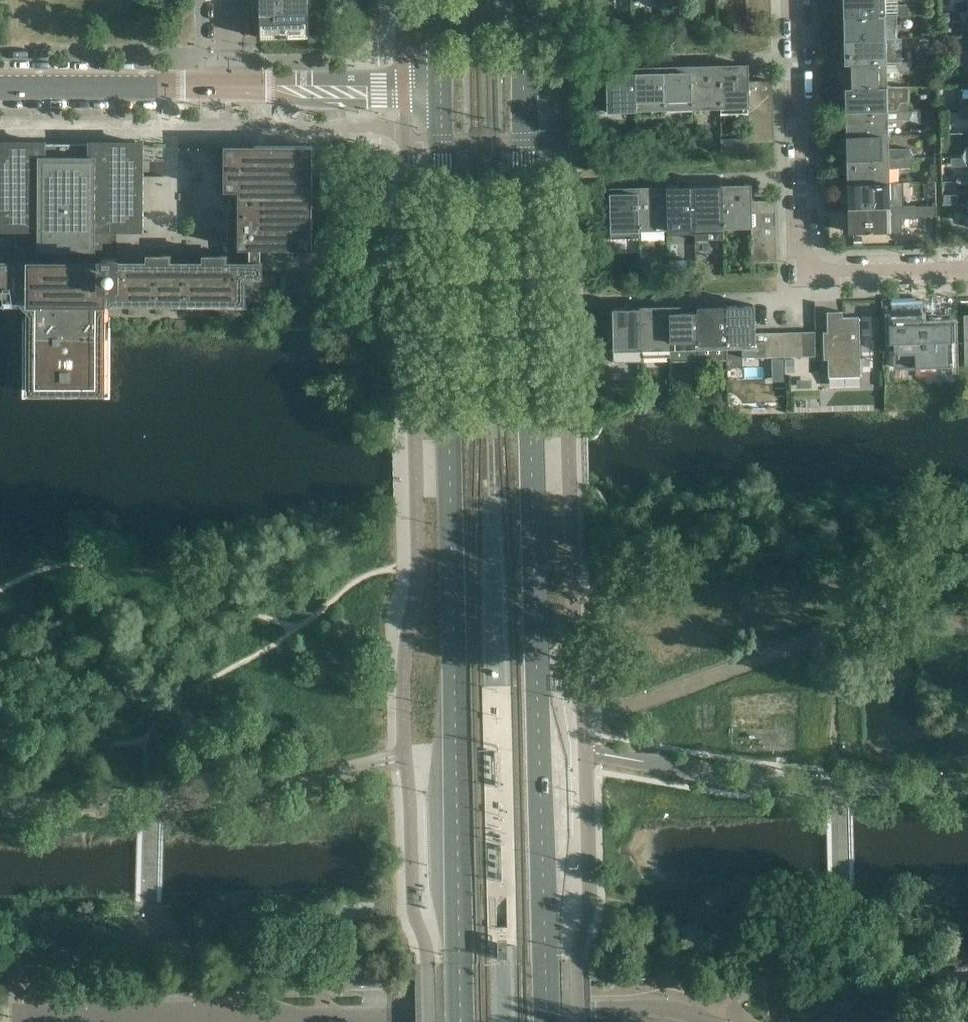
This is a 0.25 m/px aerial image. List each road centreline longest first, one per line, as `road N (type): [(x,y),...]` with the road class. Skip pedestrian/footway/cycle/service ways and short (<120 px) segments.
road 1 (secondary): [(547,1021),(524,174),(530,0)]
road 2 (secondary): [(441,88),(462,1021)]
road 3 (unclassified): [(0,1018),(660,1008),(706,1021)]
road 4 (residential): [(967,269),(805,273),(796,0)]
road 5 (tertiary): [(0,85),(226,85)]
road 6 (tertiary): [(226,85),(441,88)]

